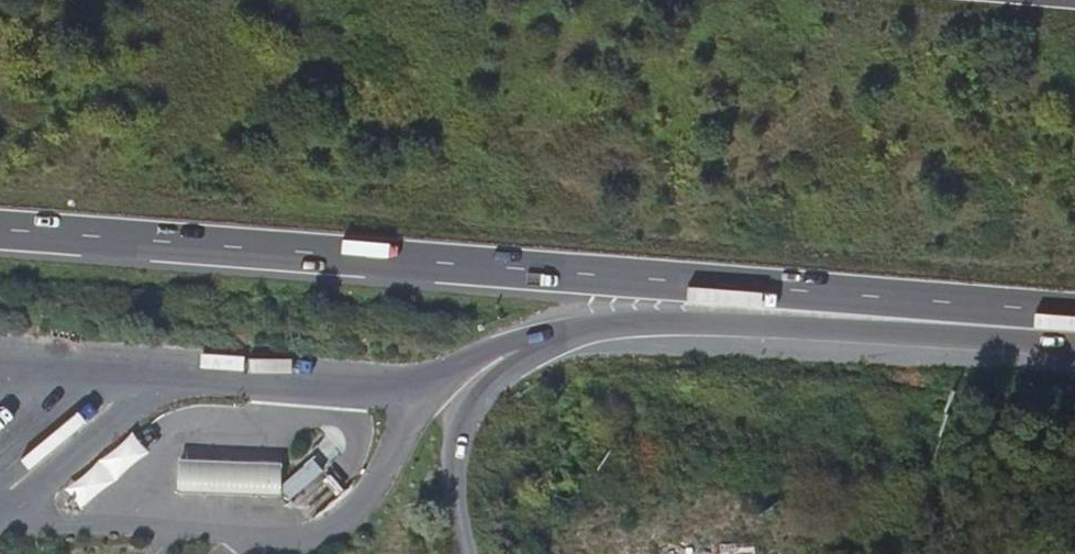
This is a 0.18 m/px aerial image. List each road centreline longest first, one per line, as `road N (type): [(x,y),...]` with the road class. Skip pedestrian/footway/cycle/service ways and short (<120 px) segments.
road 1 (trunk): [(0,227),(1074,314)]
road 2 (trunk): [(553,335),(598,322),(677,314),(1074,350)]
road 3 (unclassified): [(464,553),(449,499),(452,445),(476,398),(553,335)]
road 4 (trunk): [(417,386),(478,351),(553,335)]

